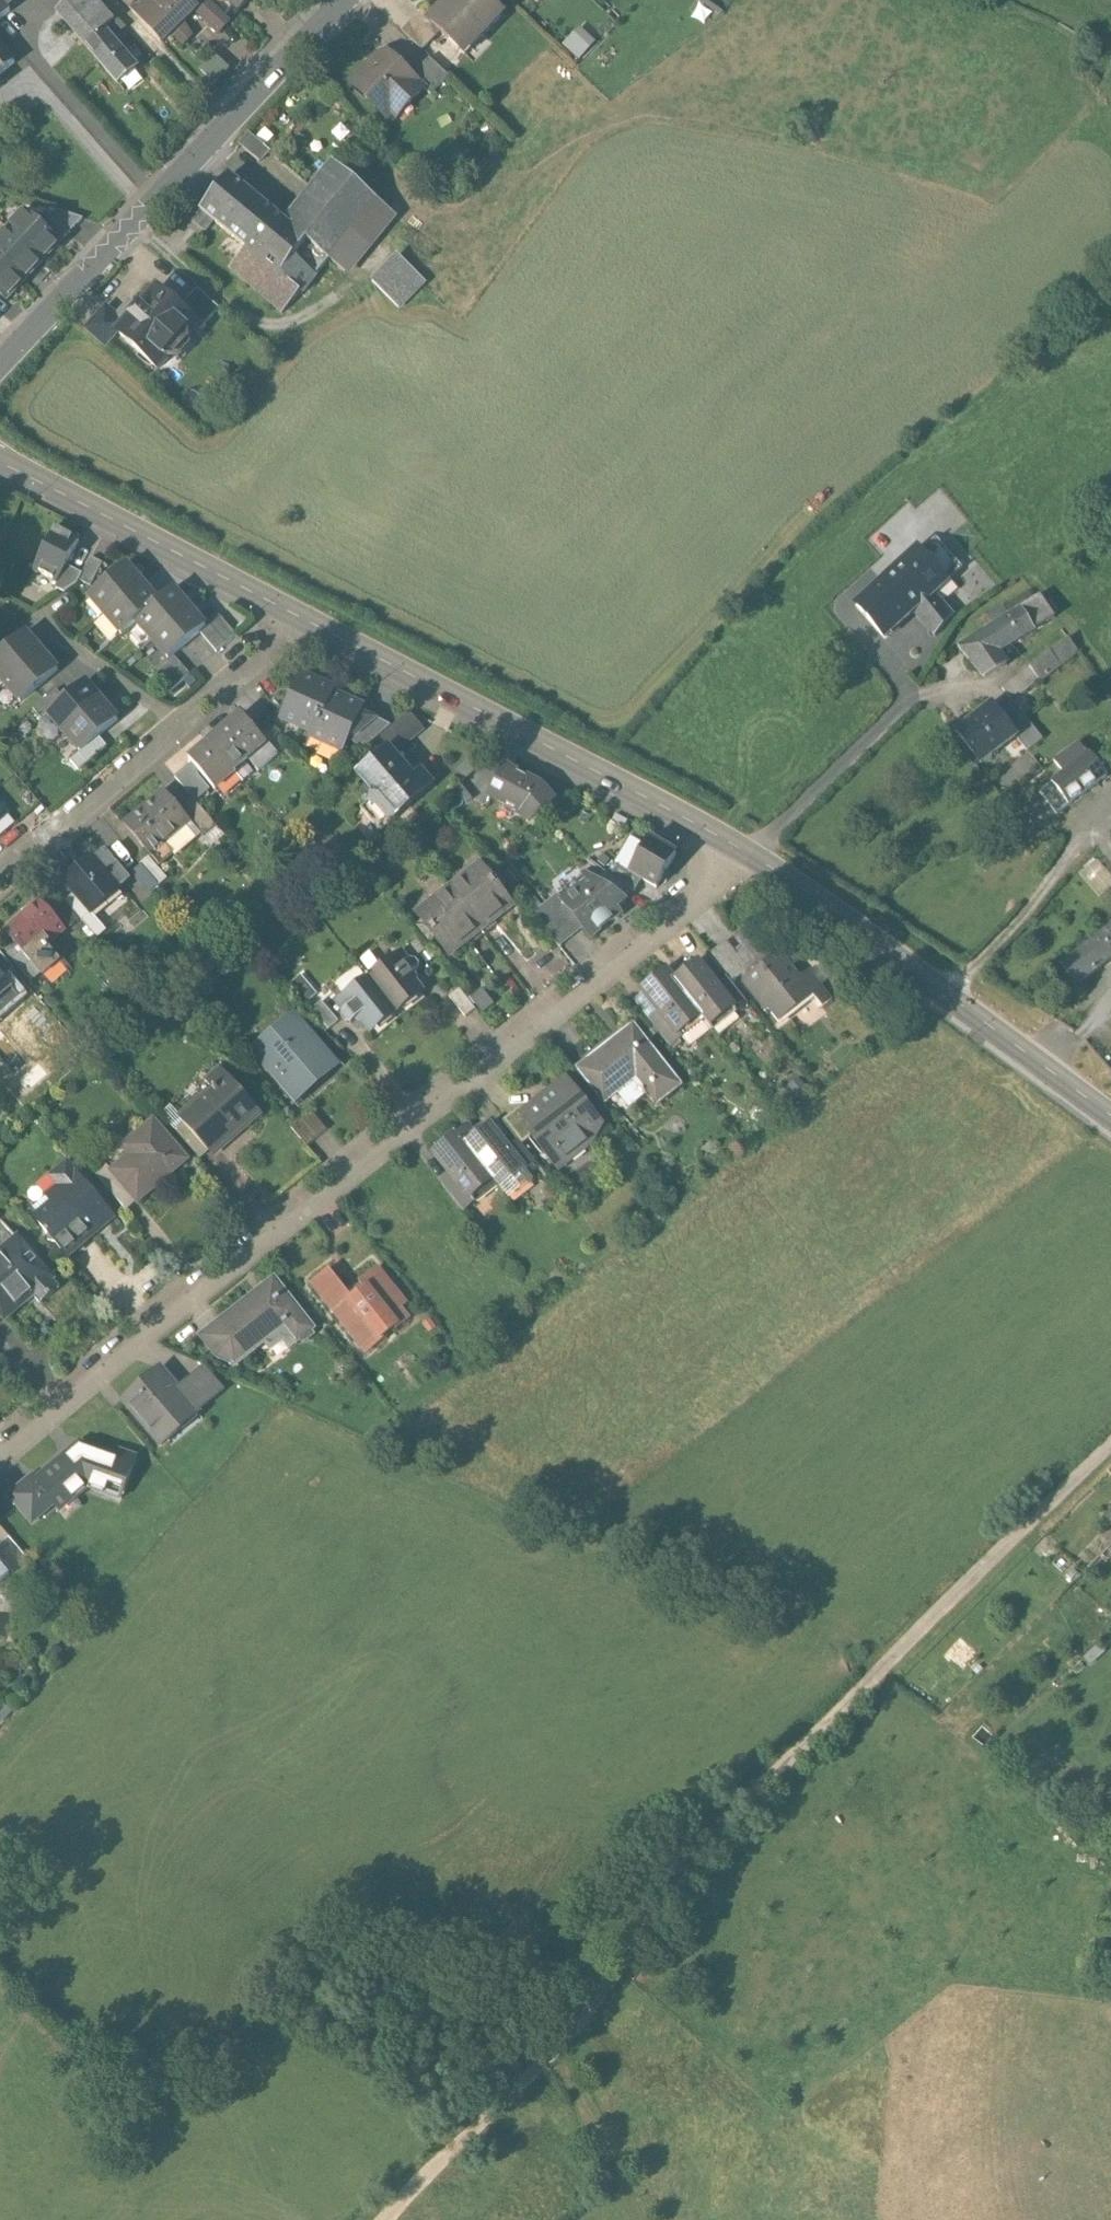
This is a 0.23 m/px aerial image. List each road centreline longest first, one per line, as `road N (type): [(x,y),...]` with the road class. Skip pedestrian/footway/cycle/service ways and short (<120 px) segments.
road 1 (track): [(1110,1446),(722,1827),(574,2032),(388,2219)]
road 2 (residential): [(750,851),(736,876),(174,1304),(0,1448)]
road 3 (tertiary): [(0,364),(339,0)]
road 4 (secondary): [(311,623),(750,851)]
road 5 (secondary): [(750,851),(1110,1114)]
road 6 (residential): [(311,623),(0,882)]
road 7 (secondary): [(0,464),(311,623)]

